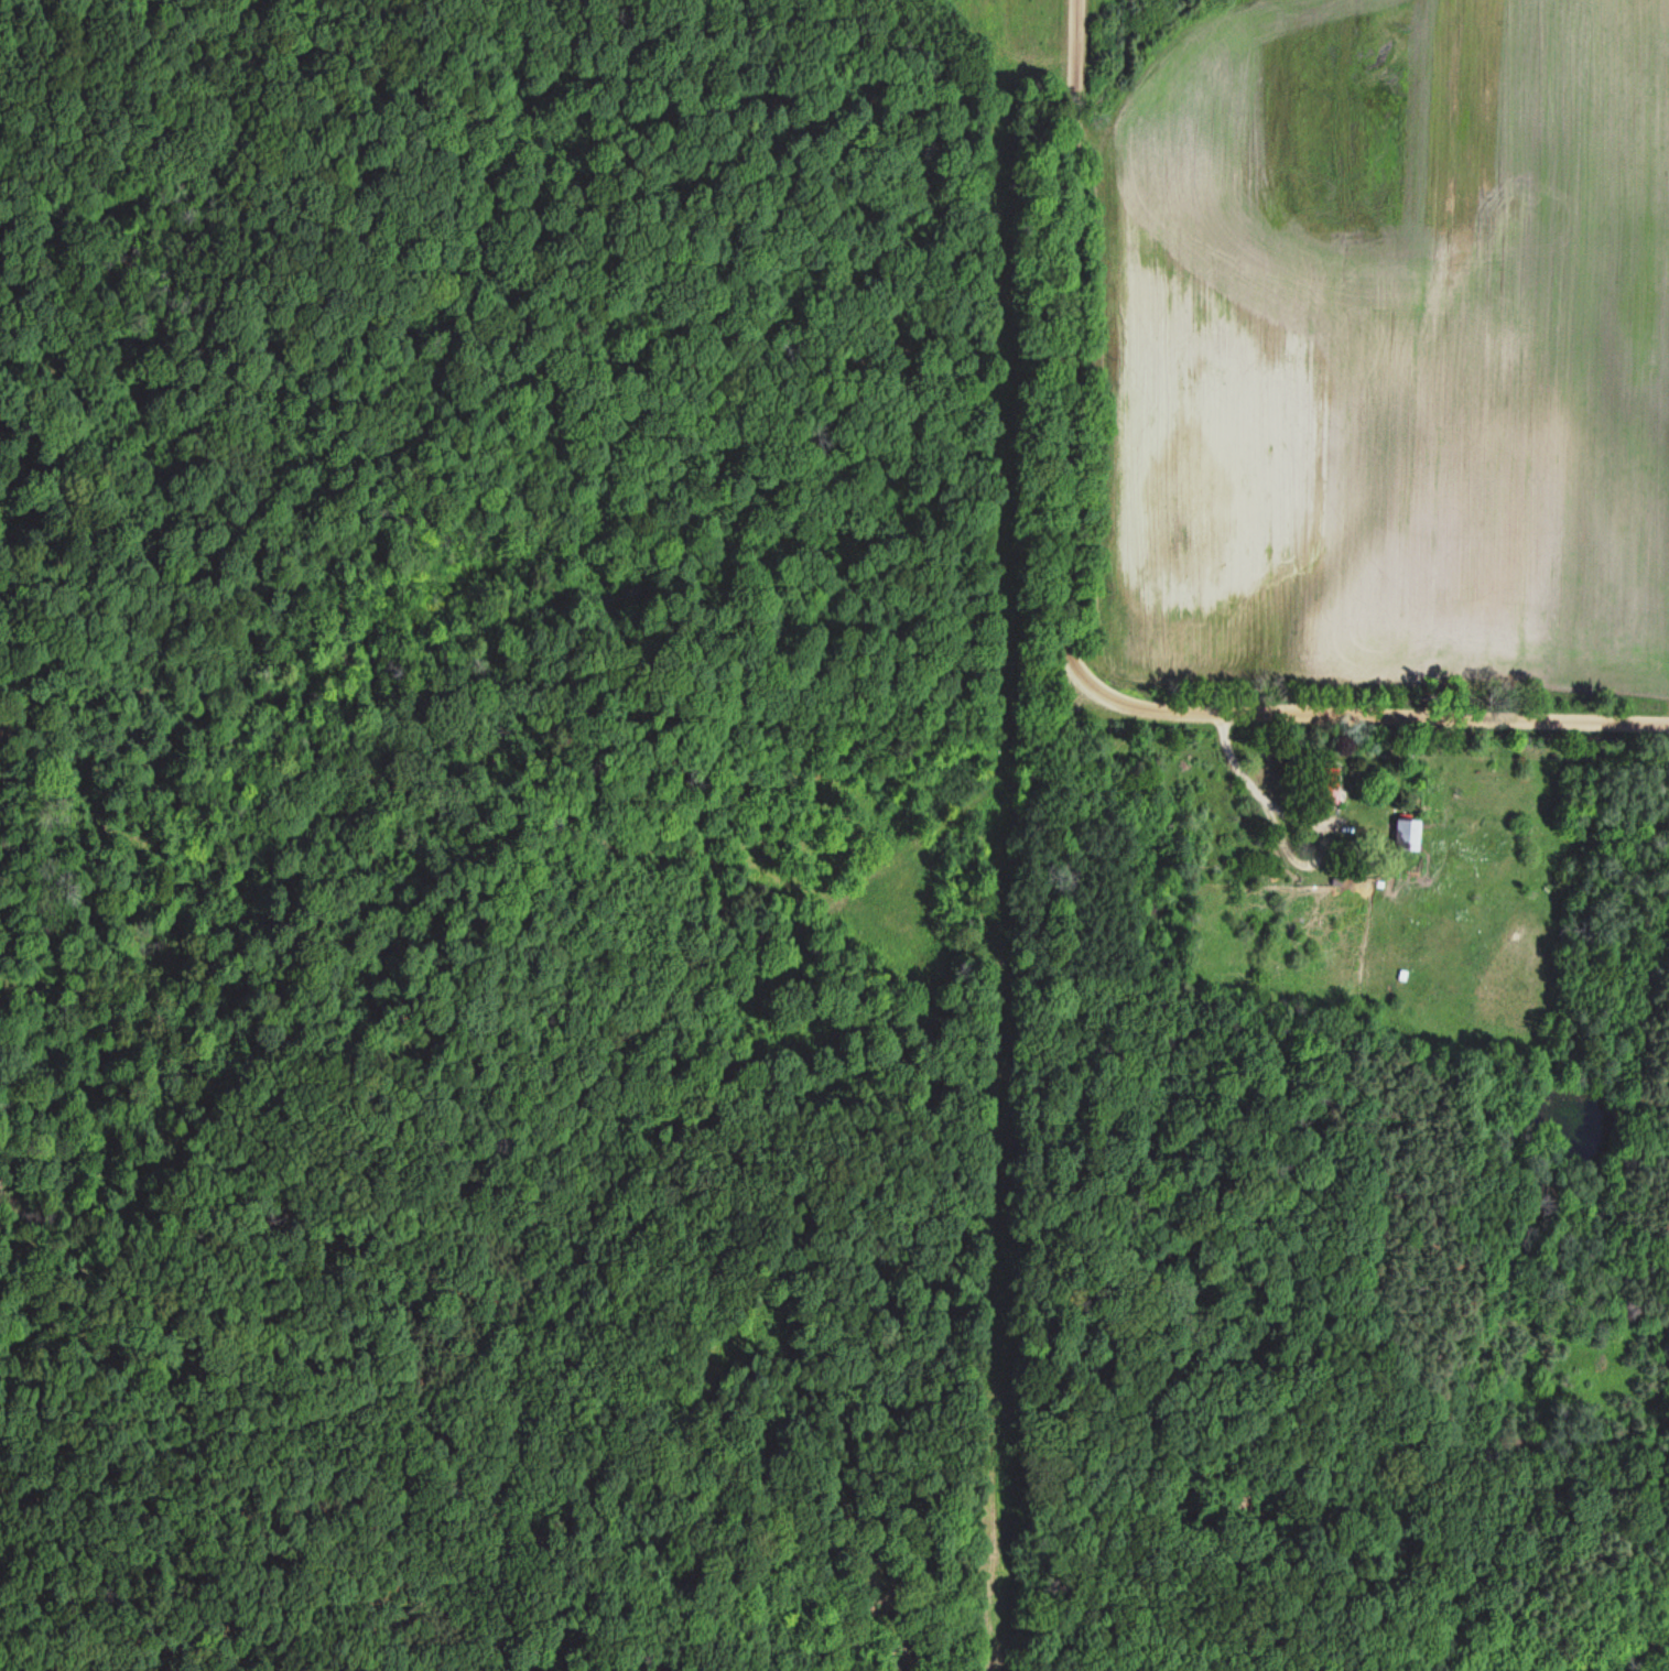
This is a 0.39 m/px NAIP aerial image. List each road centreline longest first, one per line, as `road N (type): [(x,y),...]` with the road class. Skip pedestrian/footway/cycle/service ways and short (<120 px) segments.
road 1 (residential): [(1066,673),(1060,627),(1065,0)]
road 2 (residential): [(1668,707),(1131,696),(1093,691),(1066,673)]

